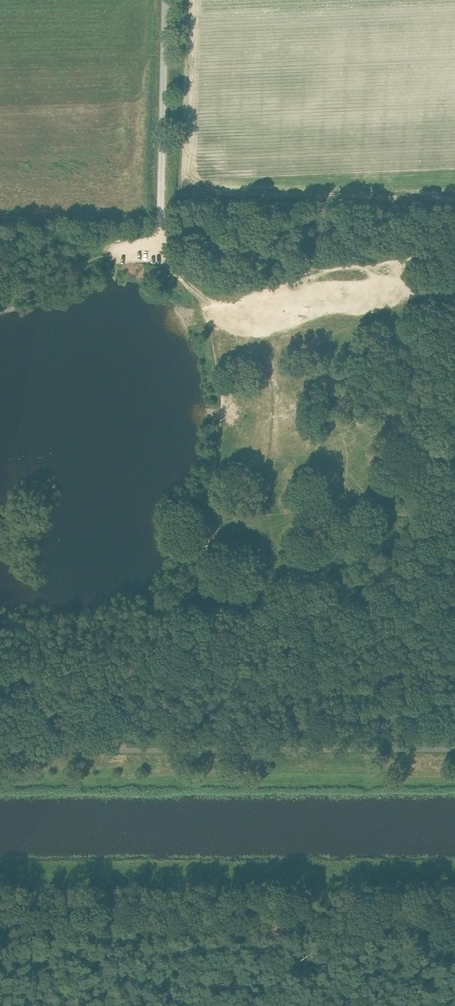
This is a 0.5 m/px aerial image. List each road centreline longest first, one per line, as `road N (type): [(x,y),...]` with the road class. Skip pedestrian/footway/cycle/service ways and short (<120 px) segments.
road 1 (track): [(118,686),(198,573),(217,428),(214,347),(158,238),(156,253)]
road 2 (track): [(454,918),(0,914)]
road 3 (track): [(210,494),(218,506),(274,518),(384,504),(454,514)]
road 4 (unclassified): [(158,238),(165,0)]
road 5 (track): [(0,684),(121,680)]

